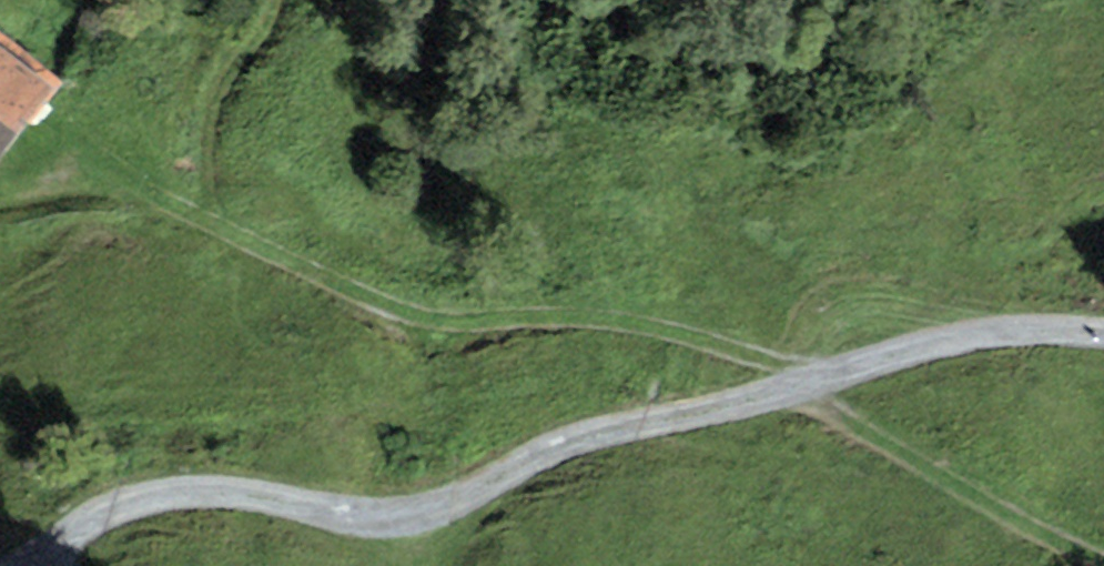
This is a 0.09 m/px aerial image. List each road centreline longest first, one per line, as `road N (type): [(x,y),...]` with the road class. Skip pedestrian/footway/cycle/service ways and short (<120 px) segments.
road 1 (track): [(25,565),(129,503),(220,491),(387,520),(450,506),(591,434),(812,392)]
road 2 (track): [(812,392),(592,331),(451,321),(50,176)]
road 3 (track): [(1060,565),(812,392)]
road 4 (track): [(812,392),(972,337),(1103,341)]

